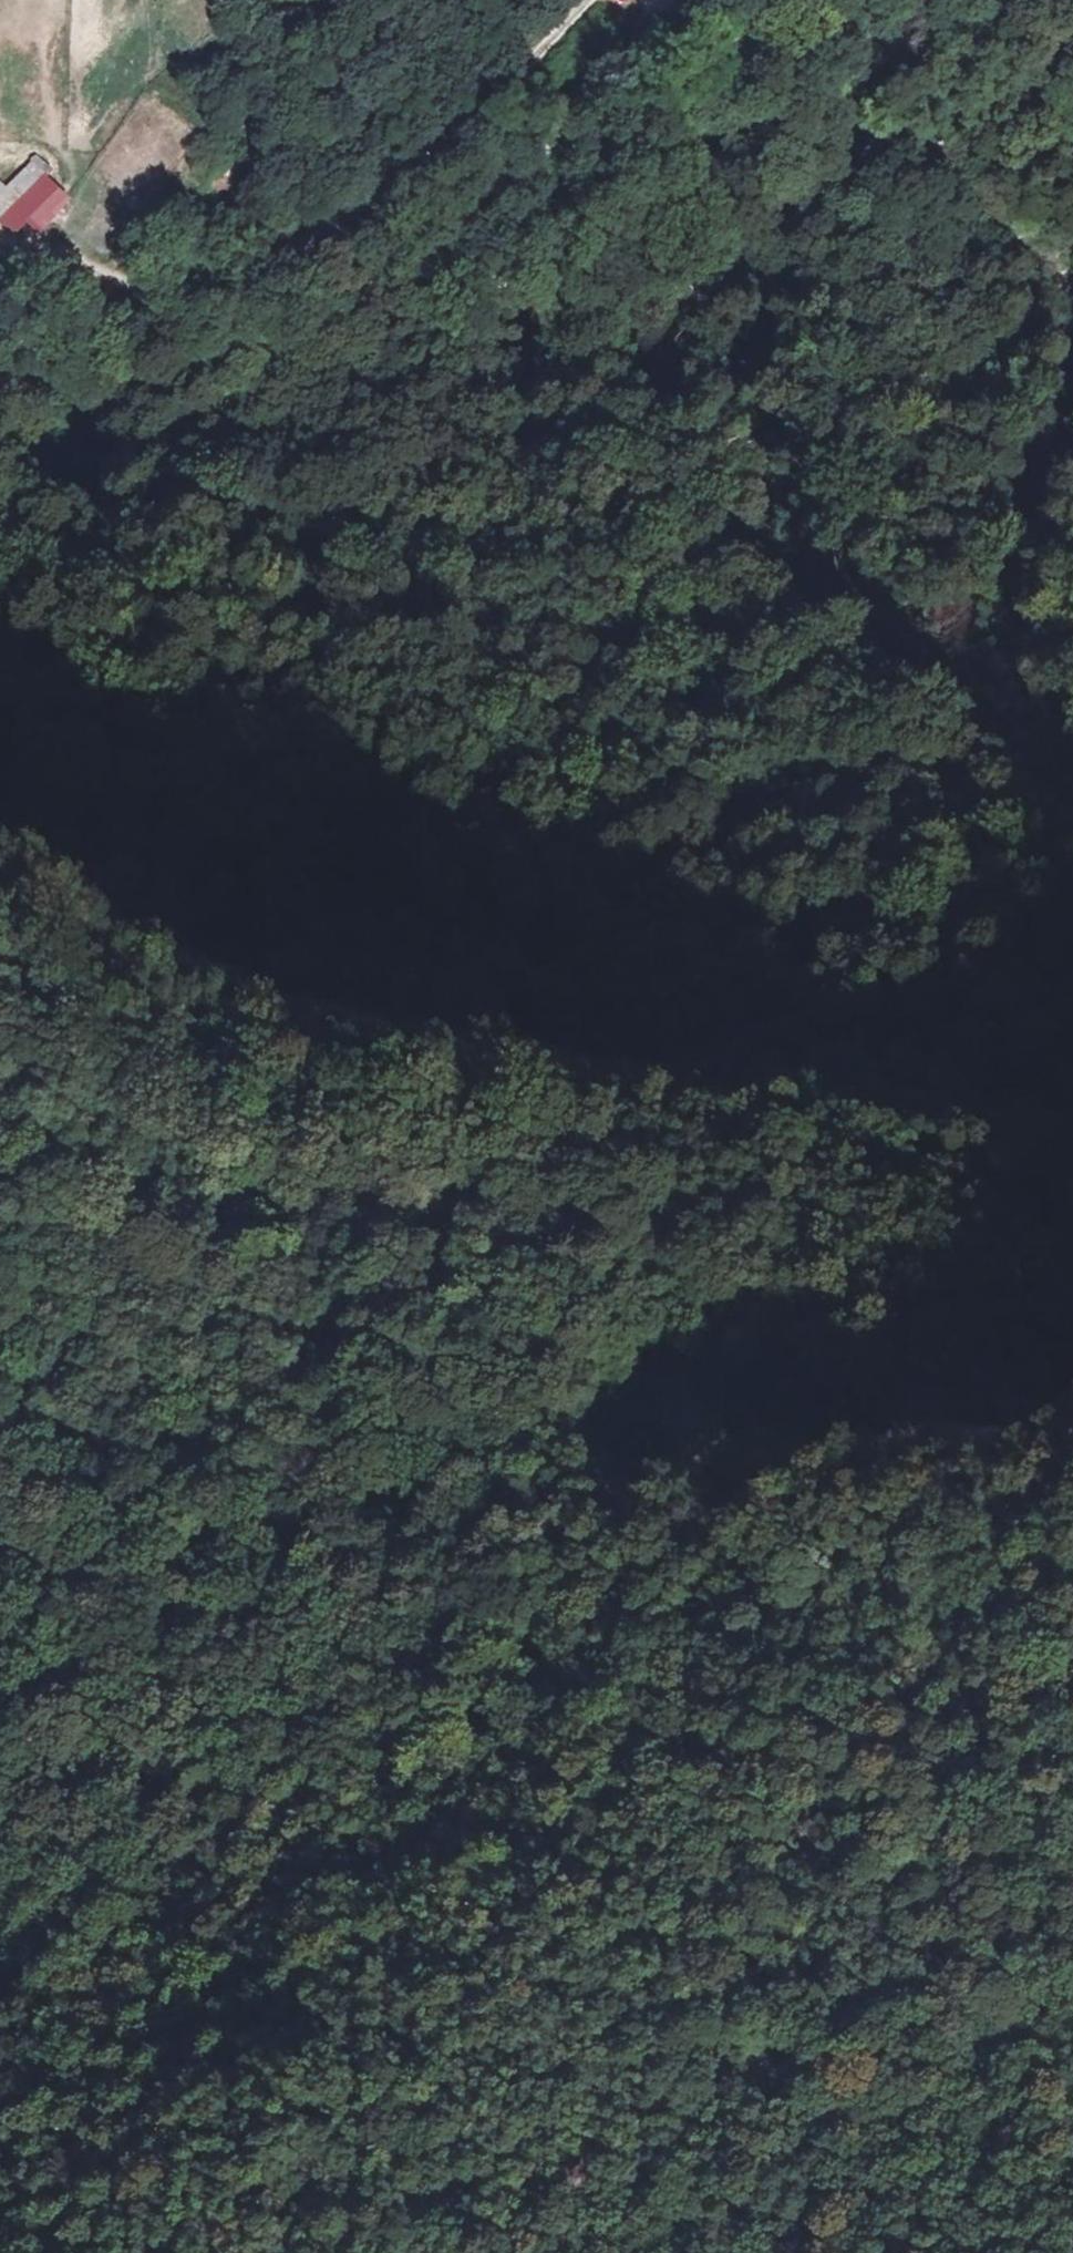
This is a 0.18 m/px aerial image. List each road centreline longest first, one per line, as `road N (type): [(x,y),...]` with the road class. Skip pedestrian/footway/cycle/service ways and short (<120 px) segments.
road 1 (track): [(0,238),(56,250),(151,292),(192,286),(263,257),(428,159),(594,0)]

